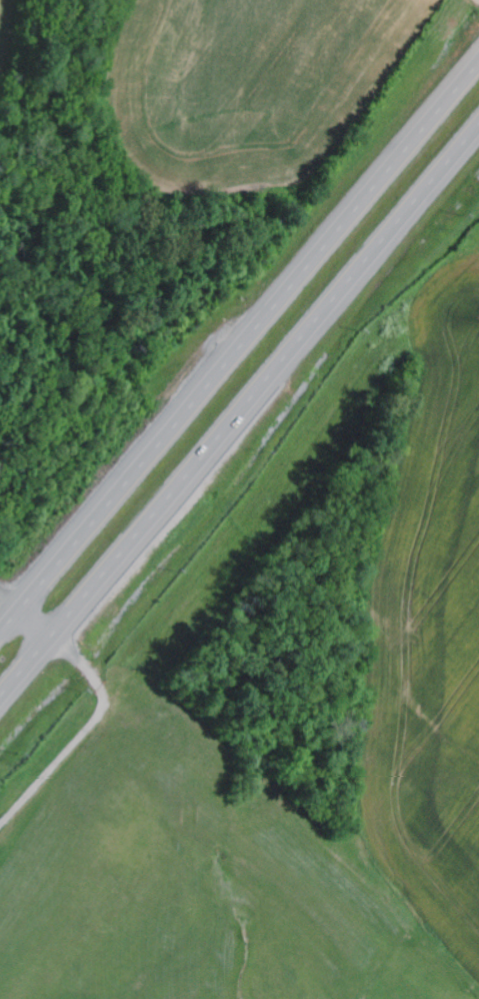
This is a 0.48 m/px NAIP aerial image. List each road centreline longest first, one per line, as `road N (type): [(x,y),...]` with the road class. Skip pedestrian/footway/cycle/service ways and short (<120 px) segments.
road 1 (trunk): [(0,706),(478,135)]
road 2 (trunk): [(478,61),(0,631)]

